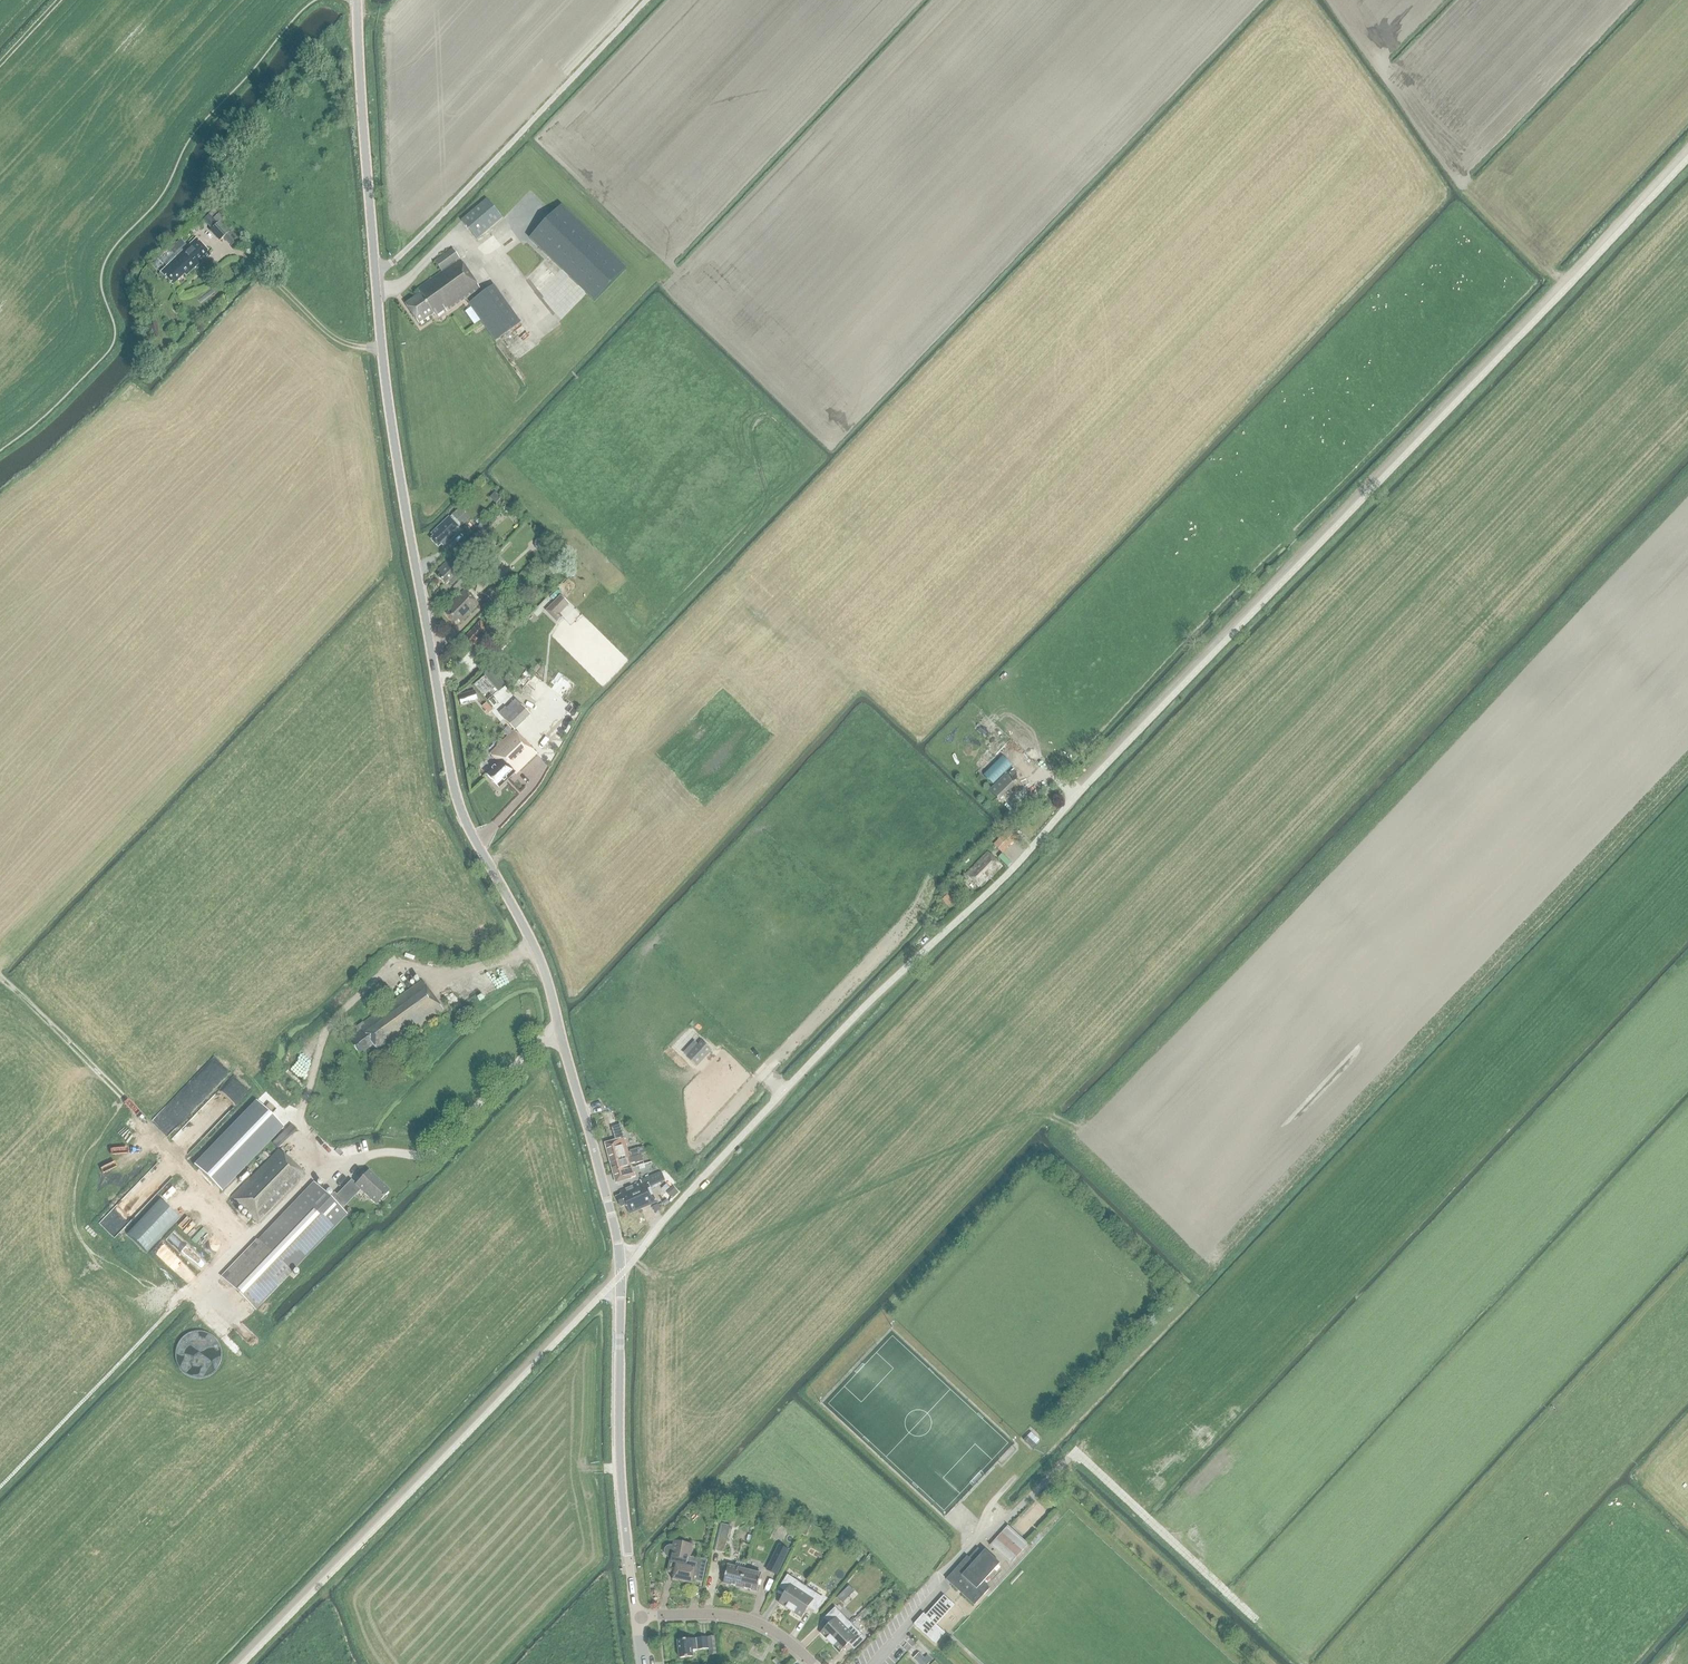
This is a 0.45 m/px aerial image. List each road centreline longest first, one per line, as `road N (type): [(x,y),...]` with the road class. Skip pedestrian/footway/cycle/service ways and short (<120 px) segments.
road 1 (tertiary): [(620,1276),(545,972),(453,787),(383,346),(356,0)]
road 2 (track): [(1076,794),(1687,150)]
road 3 (unclassified): [(1076,794),(1012,870),(808,1064),(620,1276)]
road 4 (track): [(620,1270),(234,1663)]
road 5 (tertiary): [(636,1617),(619,1459),(620,1276)]
road 6 (residential): [(811,1663),(764,1627),(735,1618),(636,1617)]
road 7 (track): [(383,346),(337,340),(235,243)]

